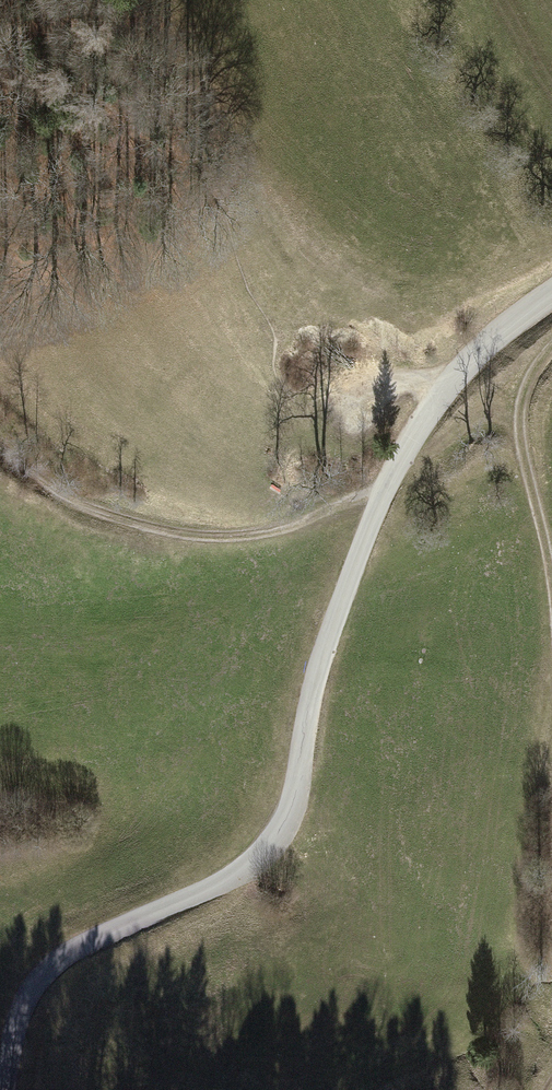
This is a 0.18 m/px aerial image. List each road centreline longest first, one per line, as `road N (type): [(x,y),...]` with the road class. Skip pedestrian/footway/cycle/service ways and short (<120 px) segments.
road 1 (tertiary): [(551,296),(501,333),(445,392),(383,494),(327,645),(284,830),(261,861),(220,885),(74,950),(36,985),(17,1020),(4,1089)]
road 2 (track): [(0,449),(88,513),(188,536),(254,536),(299,525),(362,492),(383,494)]
road 3 (track): [(551,348),(523,398),(519,440),(551,584)]
road 4 (track): [(445,392),(408,383),(328,402)]

